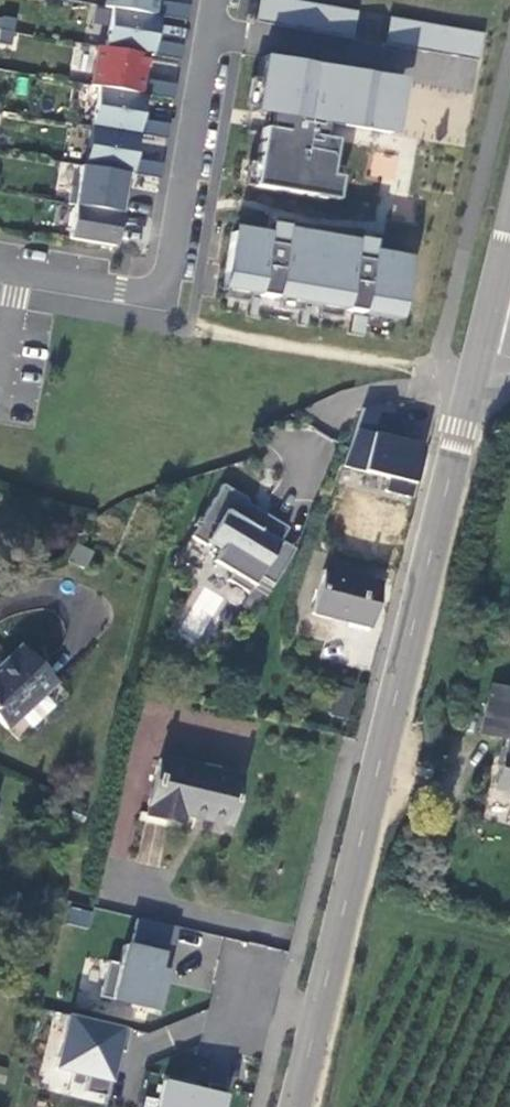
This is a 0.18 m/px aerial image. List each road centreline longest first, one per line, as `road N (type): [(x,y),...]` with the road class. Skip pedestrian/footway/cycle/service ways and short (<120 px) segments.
road 1 (tertiary): [(480,349),(294,1106)]
road 2 (residential): [(0,269),(166,296),(216,0)]
road 3 (tertiary): [(509,233),(480,349)]

